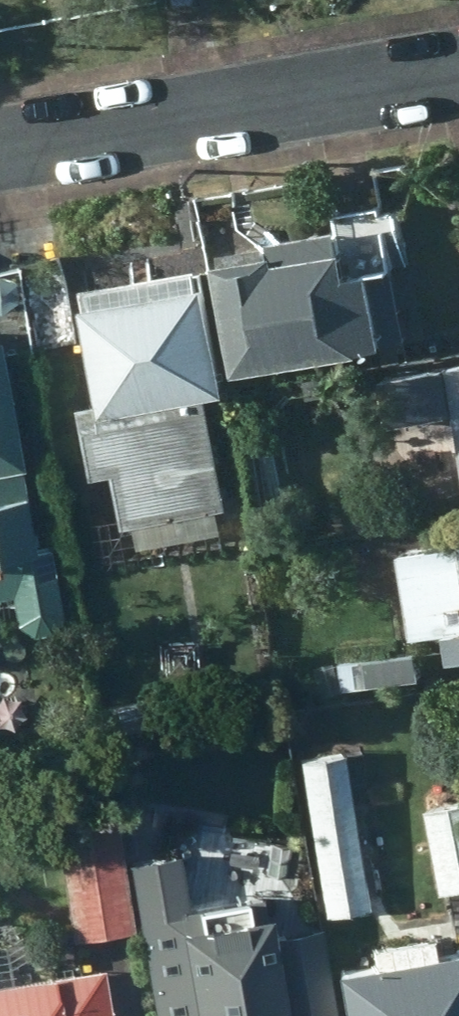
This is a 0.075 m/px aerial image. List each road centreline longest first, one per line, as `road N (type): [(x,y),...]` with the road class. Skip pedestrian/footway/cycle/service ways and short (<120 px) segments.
road 1 (residential): [(0,151),(458,73)]

